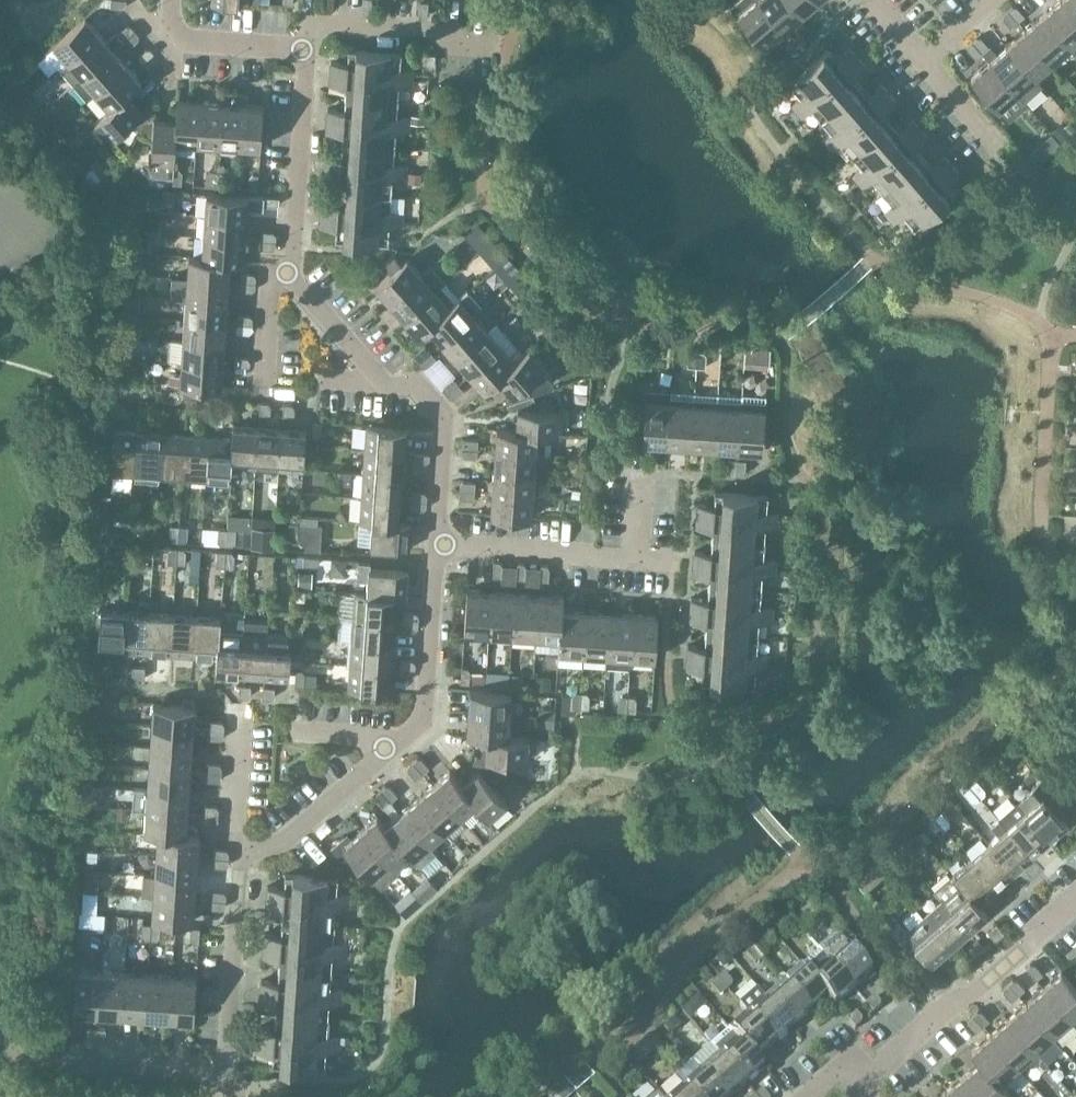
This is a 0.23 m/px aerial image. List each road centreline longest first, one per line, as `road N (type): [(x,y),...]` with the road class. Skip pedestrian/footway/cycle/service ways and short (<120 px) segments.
road 1 (residential): [(862,1091),(1075,903)]
road 2 (residential): [(442,547),(636,561),(639,476)]
road 3 (residential): [(287,275),(303,50)]
road 4 (residential): [(240,863),(408,740)]
road 5 (residential): [(408,740),(432,723),(442,547)]
road 6 (residential): [(234,1068),(240,863)]
road 7 (residential): [(442,547),(449,415),(390,385)]
road 8 (residential): [(303,50),(305,22),(469,34)]
road 9 (residential): [(303,50),(180,42),(171,30),(172,0)]
road 10 (residential): [(72,1059),(234,1068)]
road 11 (residential): [(390,385),(287,275)]
road 12 (residential): [(240,863),(247,717)]
road 13 (residential): [(269,395),(271,294),(287,275)]

